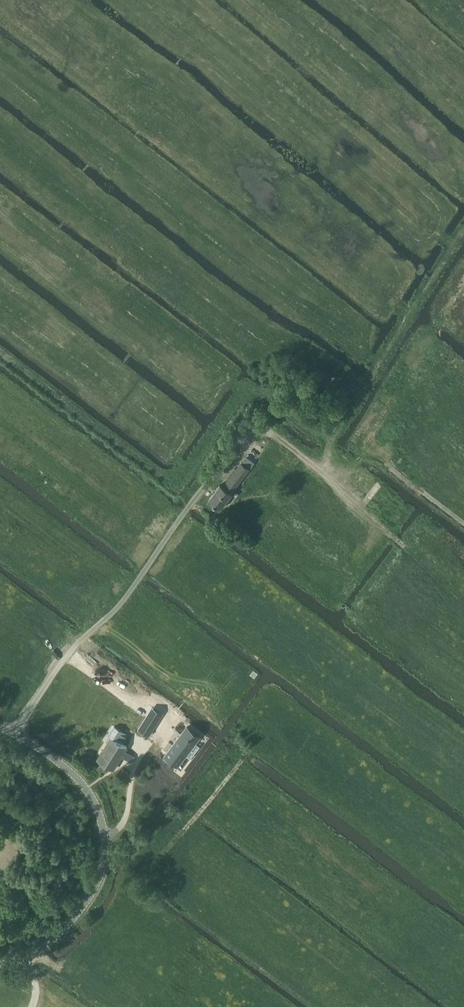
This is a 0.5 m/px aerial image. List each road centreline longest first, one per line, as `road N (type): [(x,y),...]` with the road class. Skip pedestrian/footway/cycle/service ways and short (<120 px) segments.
road 1 (track): [(322,473),(257,427),(134,587),(79,643),(16,734)]
road 2 (unclassified): [(0,965),(27,956),(72,922),(105,855),(102,820),(86,785),(0,727)]
road 3 (track): [(322,473),(332,436),(427,288)]
road 4 (track): [(414,556),(322,473),(369,453),(398,456)]
road 5 (track): [(33,1006),(34,957),(118,1006)]

